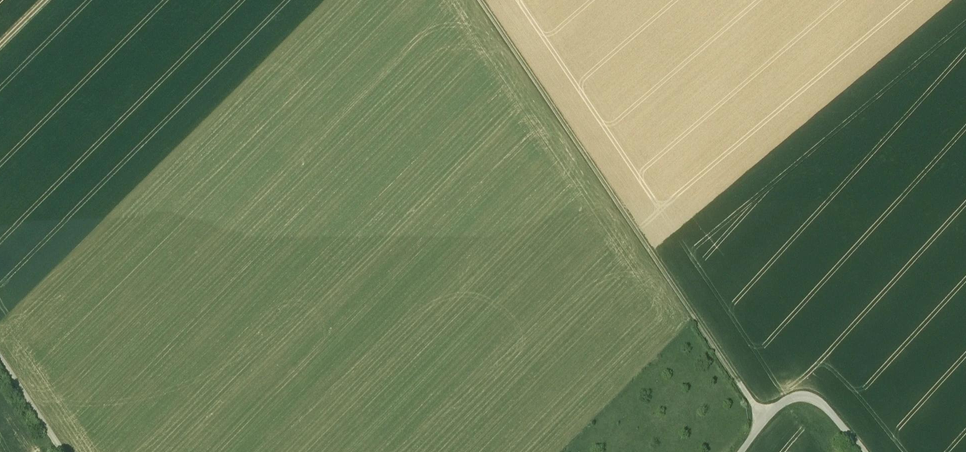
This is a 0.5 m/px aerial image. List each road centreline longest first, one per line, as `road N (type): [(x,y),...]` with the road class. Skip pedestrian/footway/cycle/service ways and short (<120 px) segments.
road 1 (track): [(481,0),(765,416)]
road 2 (track): [(740,451),(791,395),(818,396),(868,451)]

